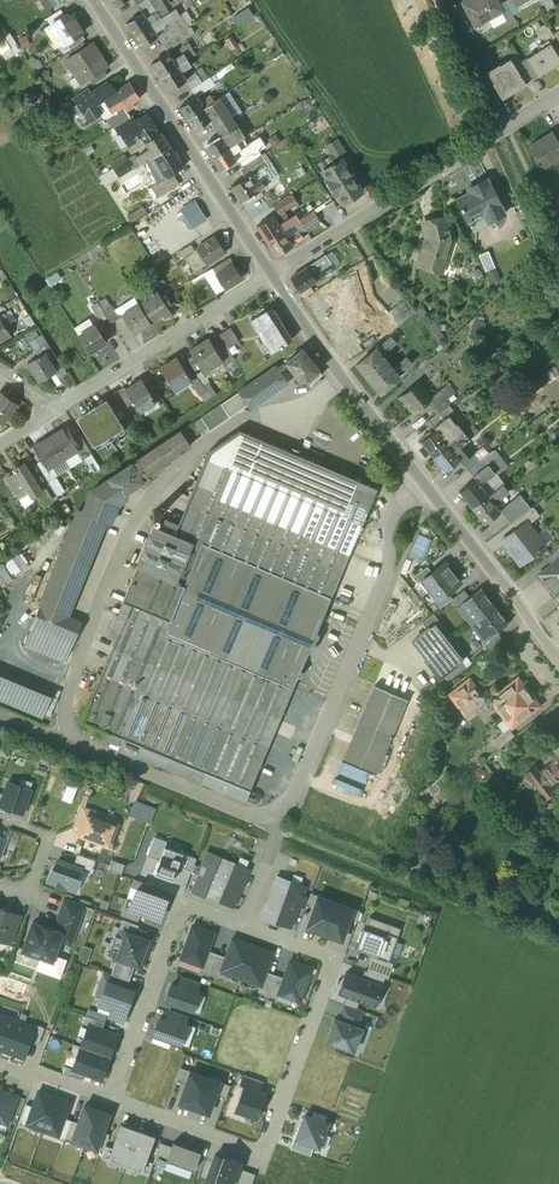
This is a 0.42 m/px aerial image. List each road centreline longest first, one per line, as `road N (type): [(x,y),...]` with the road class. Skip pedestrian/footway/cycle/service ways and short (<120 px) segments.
road 1 (residential): [(71,736),(66,698),(101,597),(162,482),(244,418),(309,405),(346,380)]
road 2 (residential): [(243,925),(333,958),(264,1153),(112,1099)]
road 3 (residential): [(271,814),(293,798),(369,618),(389,564),(393,514),(424,483)]
road 4 (residential): [(272,275),(558,96)]
road 5 (tertiary): [(272,275),(93,0)]
road 6 (residential): [(112,1099),(183,904),(243,925)]
road 7 (residential): [(53,412),(272,275)]
road 8 (tertiary): [(558,656),(424,483)]
road 9 (residential): [(71,736),(271,814)]
road 10 (track): [(413,0),(480,145)]
road 11 (tertiary): [(424,483),(346,380)]
road 12 (tertiary): [(346,380),(272,275)]

